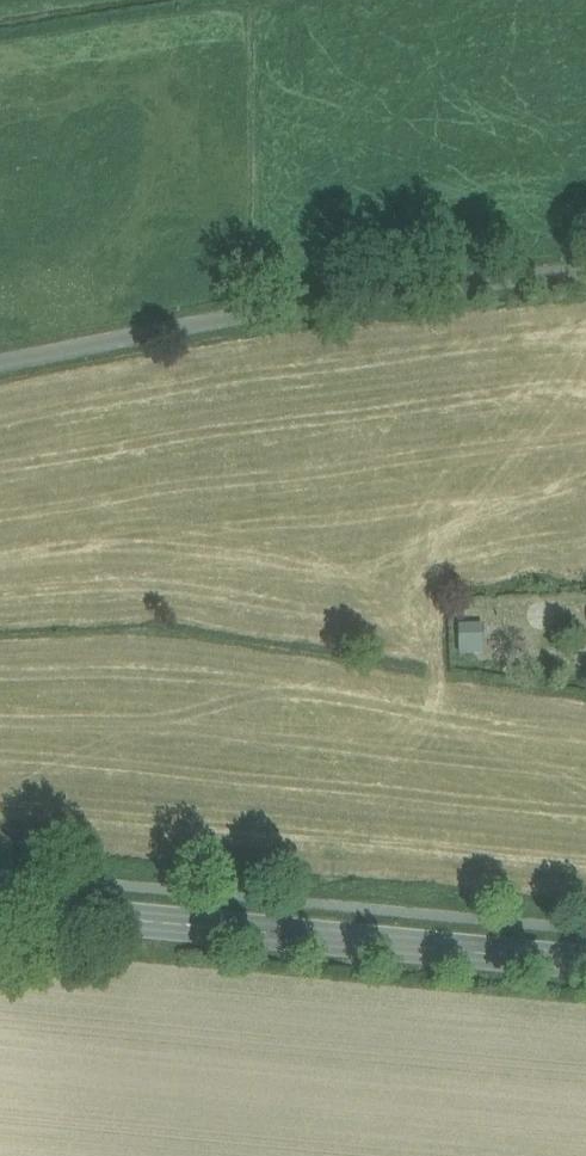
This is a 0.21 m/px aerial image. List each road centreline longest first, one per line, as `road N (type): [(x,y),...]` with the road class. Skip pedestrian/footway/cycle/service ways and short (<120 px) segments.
road 1 (unclassified): [(585,271),(249,313),(0,363)]
road 2 (secondary): [(0,906),(585,961)]

